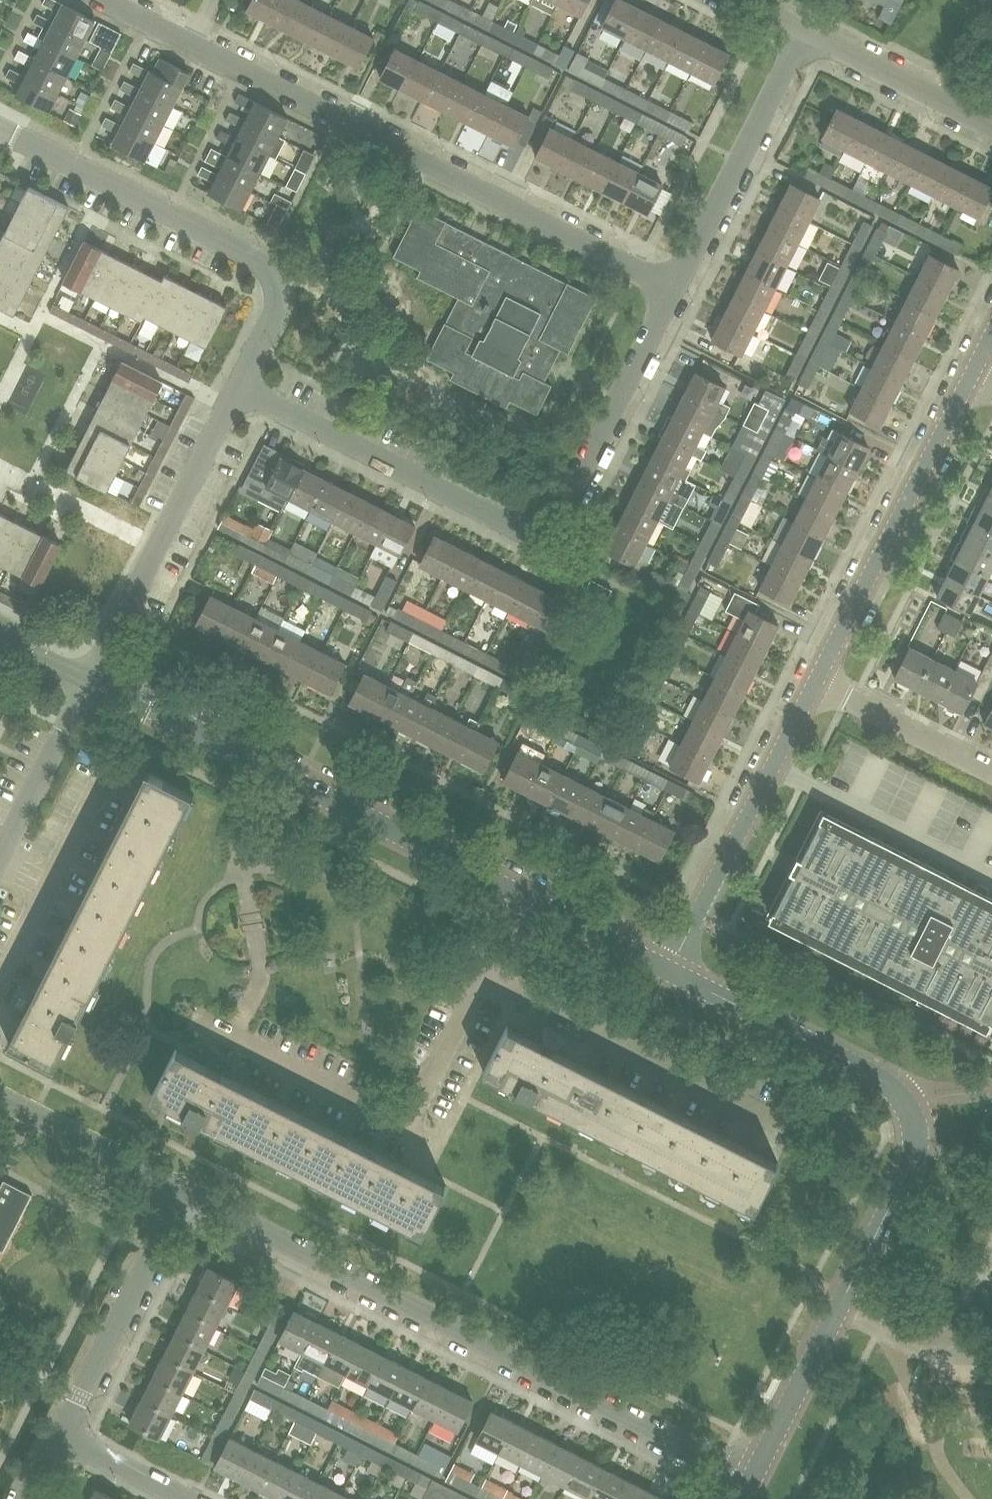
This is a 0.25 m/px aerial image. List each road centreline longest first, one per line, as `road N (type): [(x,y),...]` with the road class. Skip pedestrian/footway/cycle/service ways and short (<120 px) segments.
road 1 (tertiary): [(751,1479),(914,1156),(915,1130),(888,1082),(669,974)]
road 2 (tertiary): [(669,974),(89,681)]
road 3 (residential): [(674,288),(105,0)]
road 4 (residential): [(751,1479),(184,1192)]
road 5 (residential): [(240,387),(527,534),(544,533),(674,288)]
road 6 (residential): [(240,387),(277,308),(264,264),(0,129)]
road 7 (tertiary): [(814,683),(970,377)]
road 8 (residential): [(89,681),(240,387)]
road 9 (tertiary): [(669,974),(814,683)]
road 10 (residential): [(674,288),(804,30)]
road 11 (residential): [(62,1435),(184,1192)]
road 12 (residential): [(991,126),(804,30)]
road 13 (residential): [(184,1192),(0,1098)]
road 14 (residential): [(814,683),(991,773)]
road 15 (residential): [(0,857),(89,681)]
road 16 (residential): [(188,1498),(62,1435)]

